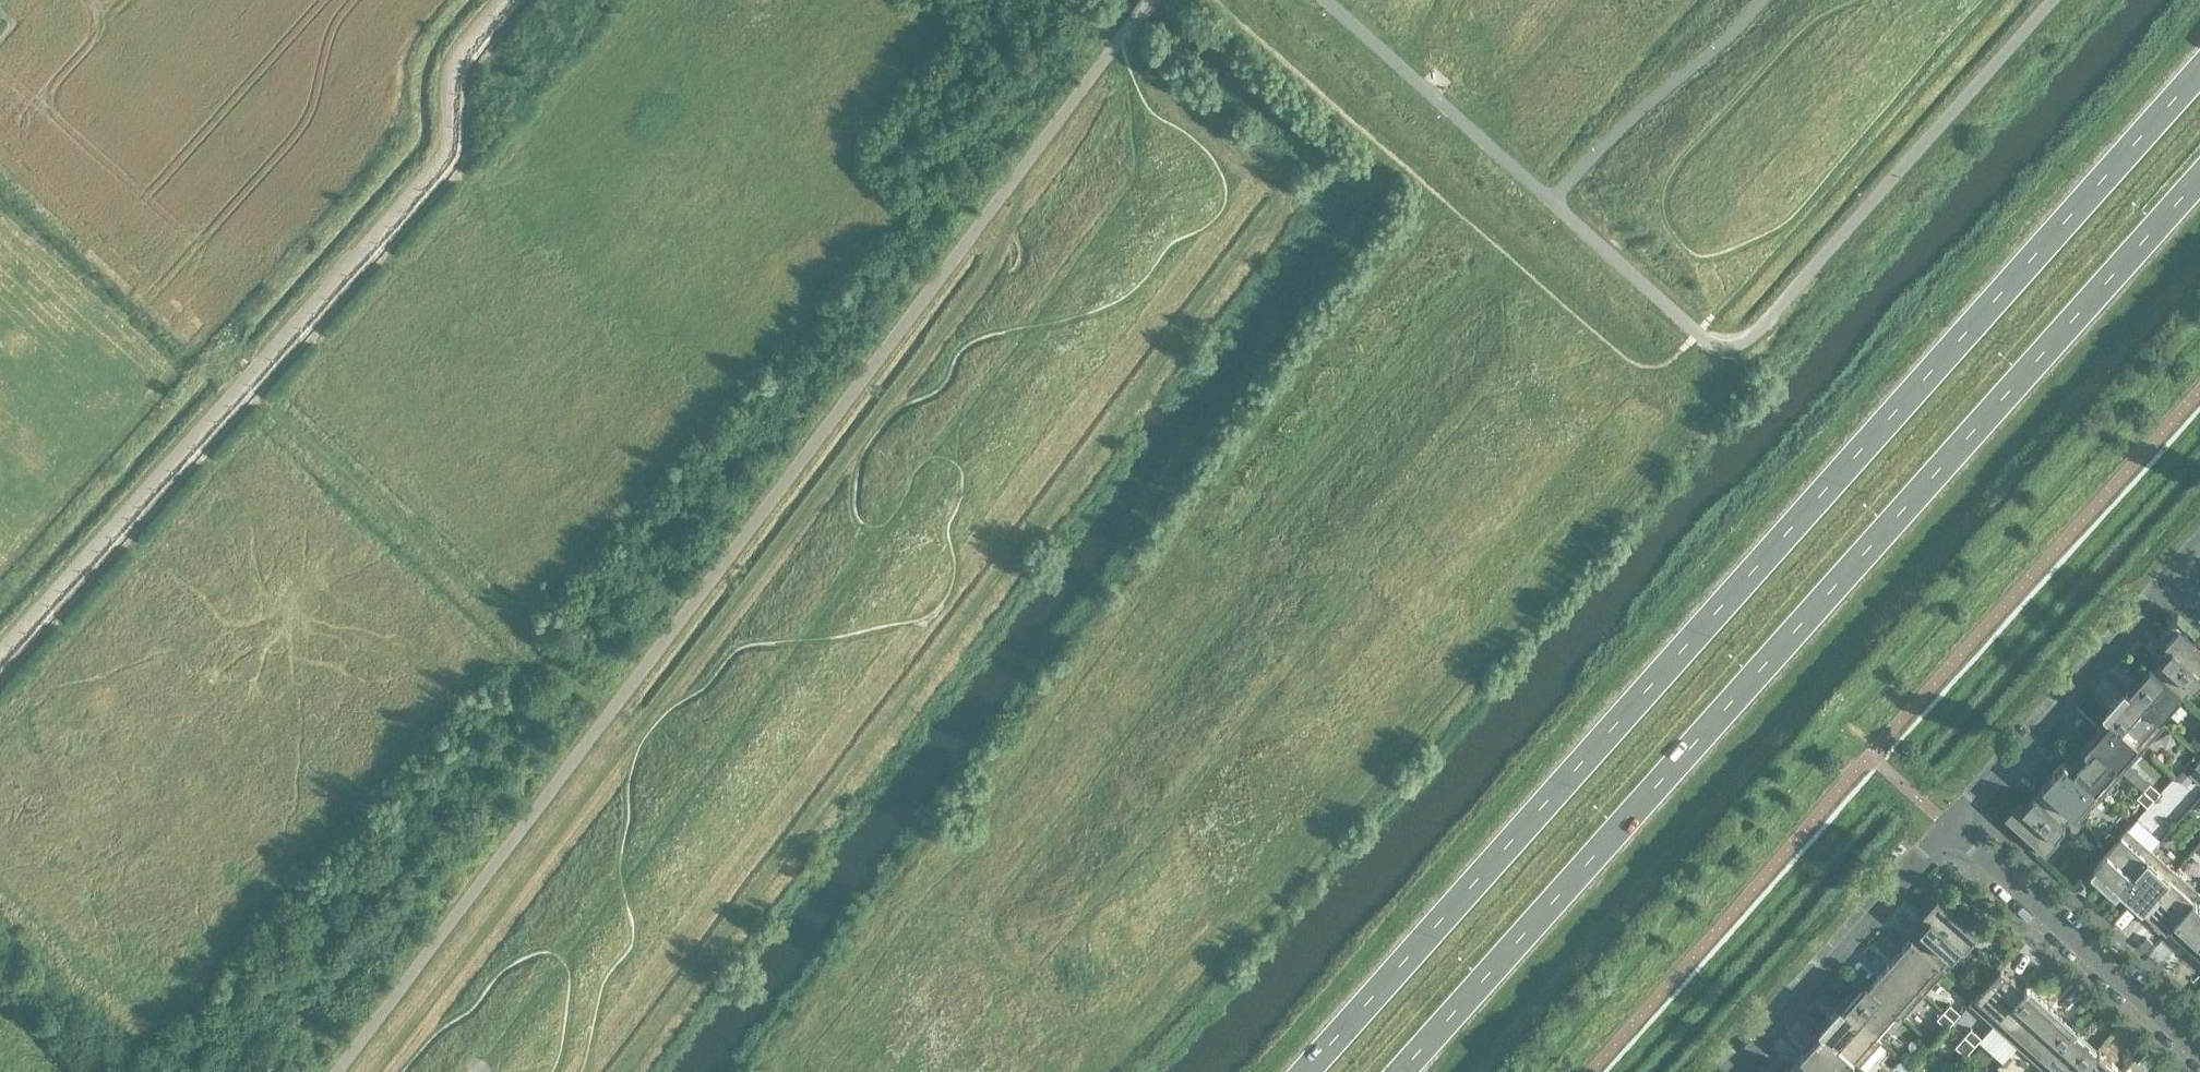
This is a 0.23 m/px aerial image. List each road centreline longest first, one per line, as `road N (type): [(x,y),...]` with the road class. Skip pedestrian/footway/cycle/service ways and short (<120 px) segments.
road 1 (trunk): [(2199,71),(1304,1071)]
road 2 (trunk): [(1406,1071),(2199,181)]
road 3 (unclassified): [(0,664),(244,385),(449,168),(460,61),(516,0)]
road 4 (residential): [(2199,1050),(1948,824)]
road 5 (residential): [(1948,824),(2170,576)]
road 6 (residential): [(1727,1071),(1948,824)]

